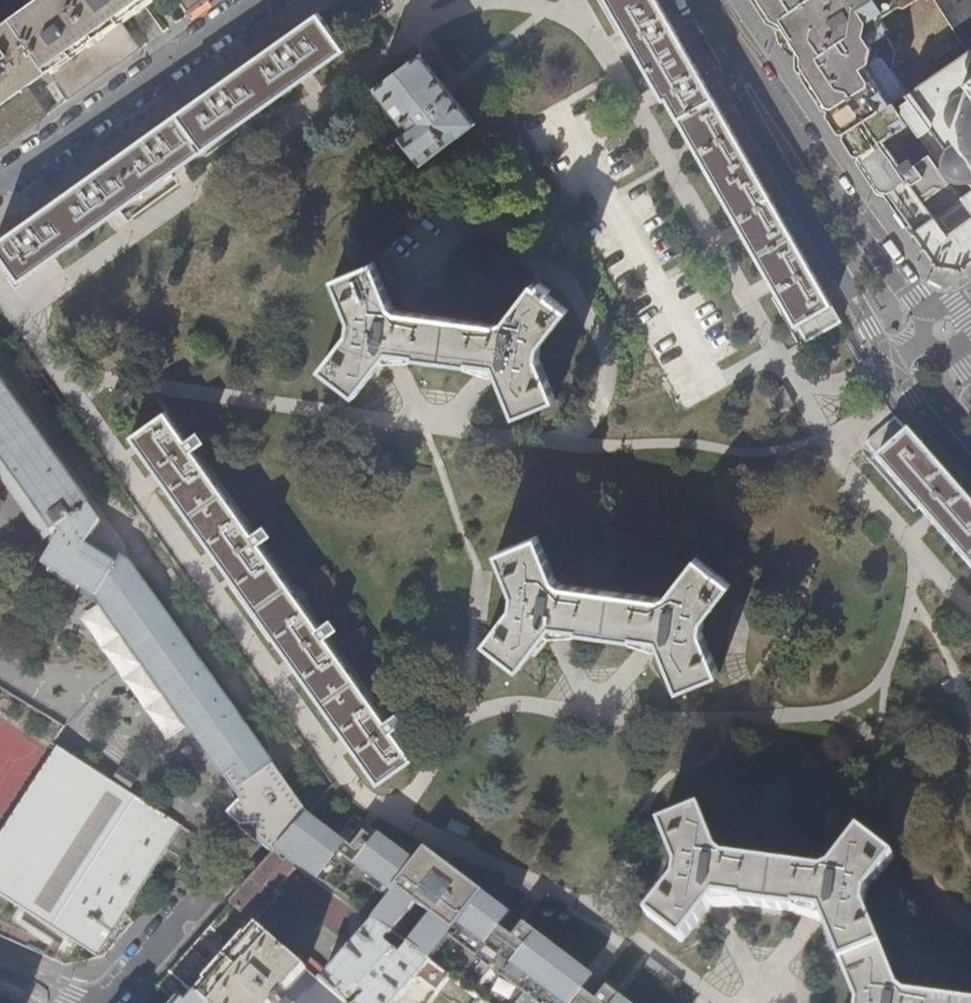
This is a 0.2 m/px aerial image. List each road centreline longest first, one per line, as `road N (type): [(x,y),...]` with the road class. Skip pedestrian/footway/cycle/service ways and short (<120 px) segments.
road 1 (residential): [(703,0),(929,323)]
road 2 (residential): [(0,183),(258,0)]
road 3 (residential): [(244,842),(103,1002)]

